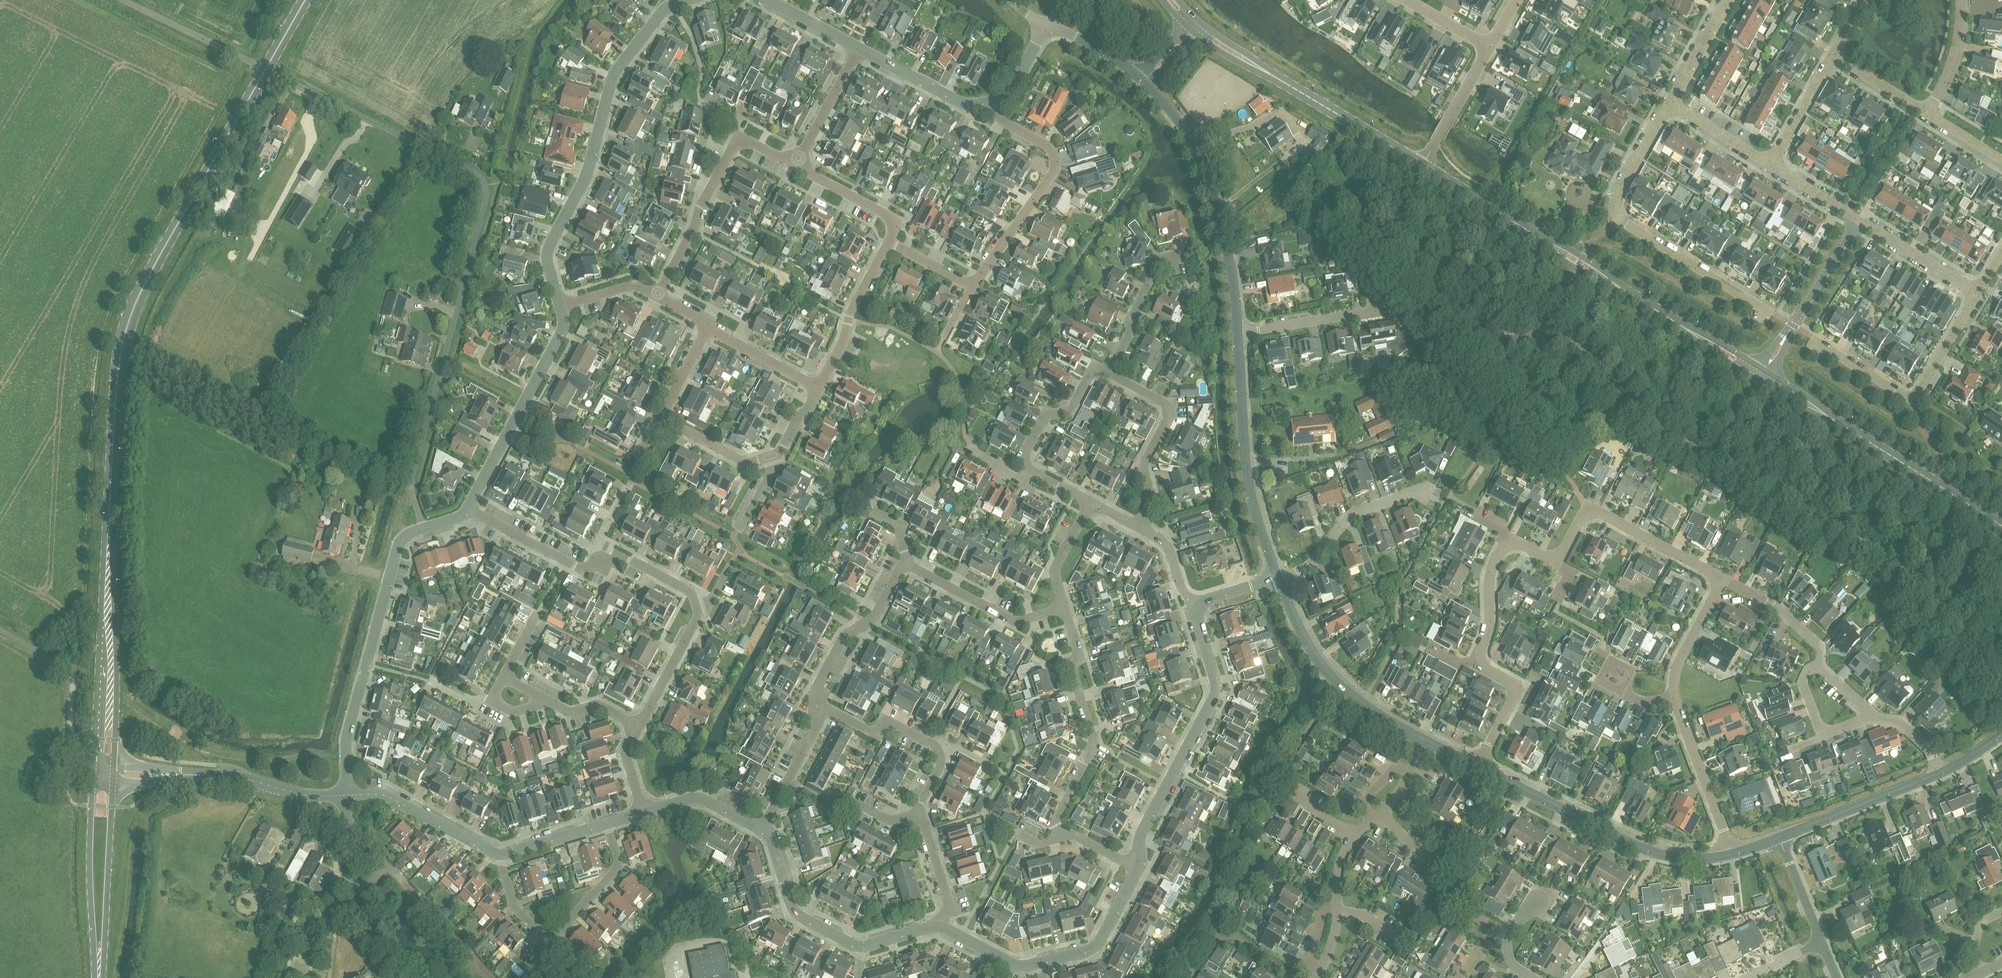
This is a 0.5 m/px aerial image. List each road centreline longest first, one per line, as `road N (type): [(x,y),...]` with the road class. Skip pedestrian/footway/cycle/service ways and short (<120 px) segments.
road 1 (residential): [(424,529),(409,490),(484,184),(266,68)]
road 2 (secondary): [(107,506),(123,340),(156,261),(266,68)]
road 3 (residential): [(563,307),(551,242),(588,175),(610,90),(661,14),(685,0)]
road 4 (residential): [(1774,313),(1618,219),(1619,196),(1671,105)]
road 5 (residential): [(424,529),(400,543),(350,725),(348,795)]
road 6 (secondary): [(2001,526),(1763,377)]
road 7 (residential): [(1134,866),(1142,832),(1215,700),(1191,609)]
road 8 (residential): [(1239,335),(1211,184),(1187,132),(1145,82)]
road 9 (residential): [(1729,857),(1682,860),(1649,852),(1478,770)]
road 10 (secondary): [(114,775),(116,637),(107,506)]
road 11 (secondary): [(107,506),(95,774)]
road 12 (residential): [(1278,579),(1251,495),(1239,335)]
road 13 (residential): [(1057,838),(1056,820),(1094,746),(1065,608)]
road 14 (residential): [(972,286),(1054,173),(1047,146),(1004,122),(992,100)]
road 15 (residential): [(503,853),(514,903),(542,931),(555,932),(618,868),(608,823)]
road 16 (residential): [(1812,336),(1915,396),(1980,295)]
road 17 (residential): [(661,291),(740,137),(797,166)]
road 18 (residential): [(114,775),(348,795)]
road 19 (residential): [(1427,746),(1320,666),(1278,579)]
road 20 (residential): [(469,508),(560,338),(563,307)]
road 21 (residential): [(1723,580),(1594,511),(1584,515),(1557,565)]
road 22 (secondary): [(95,774),(96,977)]
road 23 (secondary): [(102,977),(114,775)]
road 24 (residential): [(1141,529),(1149,513),(1144,463),(1170,411),(1112,367)]
road 25 (residential): [(921,813),(942,764),(934,748),(895,726),(870,730),(825,709)]
road 26 (residential): [(1763,377),(1859,219)]
road 27 (residential): [(1278,579),(1305,570),(1348,518),(1412,492),(1428,495)]
road 28 (secondary): [(1422,166),(1270,74)]
road 29 (residential): [(825,709),(817,690),(844,637),(872,622),(903,564)]
road 30 (residential): [(1065,608),(1013,621),(903,564)]
road 31 (residential): [(1782,838),(1941,773)]
road 32 (residential): [(1729,857),(1675,695)]
road 33 (residential): [(348,795),(390,796),(503,853)]
road 34 (residential): [(762,830),(791,904),(862,948)]
road 35 (residential): [(818,385),(887,240)]
road 36 (unclassified): [(266,68),(125,0)]
road 37 (secondary): [(1763,377),(1630,295)]
road 38 (residential): [(1239,335),(1389,304)]
road 39 (residential): [(638,459),(710,325)]
road 40 (residential): [(1027,475),(1042,422),(1062,417),(1093,373),(1112,367)]
road 41 (residential): [(599,563),(582,569),(469,508)]
road 42 (residential): [(859,47),(953,99),(992,100)]
road 43 (residential): [(1041,961),(1098,942),(1134,866)]
road 44 (residential): [(1980,295),(1859,219)]
road 45 (residential): [(1422,166),(1489,45)]
road 46 (residential): [(637,727),(698,615),(695,606)]
road 47 (residential): [(762,830),(825,709)]
road 48 (residential): [(887,240),(897,220),(797,166)]
road 49 (residential): [(1478,770),(1515,691),(1476,664)]
road 50 (residential): [(797,166),(859,47)]
road 51 (residential): [(1112,367),(1162,262),(1175,259)]
road 52 (residential): [(644,812),(699,798),(762,830)]
road 53 (residential): [(1675,695),(1683,655),(1723,580)]
road 54 (residential): [(1476,664),(1488,633),(1490,581),(1510,547)]
road 55 (residential): [(1769,163),(1834,57)]
road 56 (residential): [(710,325),(818,385)]
road 57 (secondary): [(1630,295),(1584,258),(1526,230)]
road 58 (secondary): [(1526,230),(1577,269),(1630,295)]
road 59 (secondary): [(1526,230),(1422,166)]
road 60 (residential): [(1928,114),(1952,66),(1959,0)]

